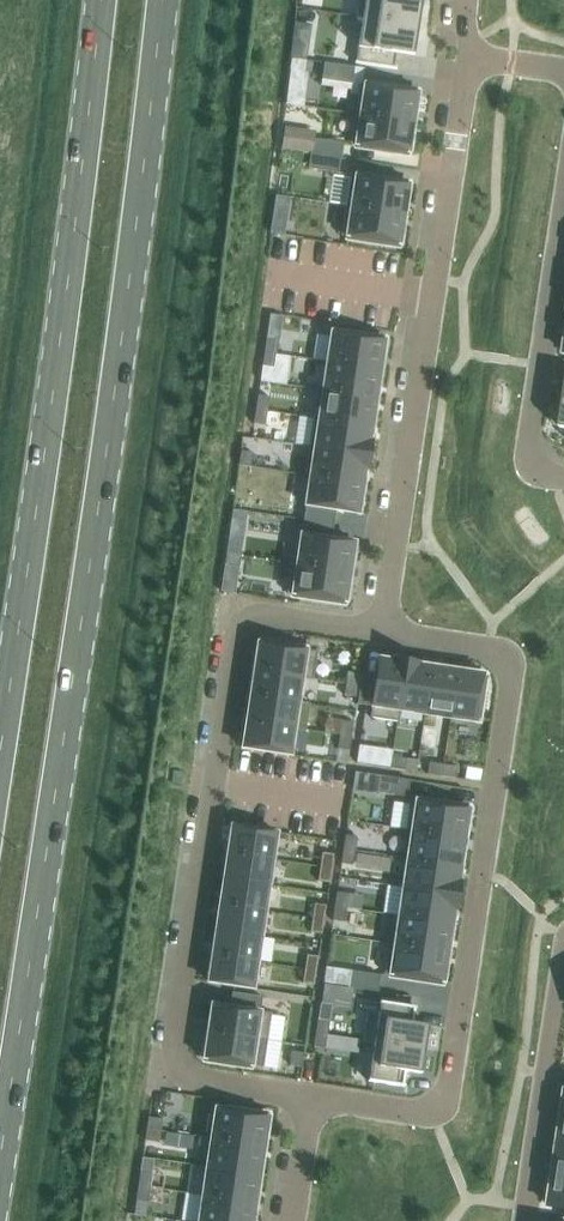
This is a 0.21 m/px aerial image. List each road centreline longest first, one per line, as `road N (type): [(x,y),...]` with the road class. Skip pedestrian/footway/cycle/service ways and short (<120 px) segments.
road 1 (primary): [(0,1157),(160,0)]
road 2 (primary): [(99,0),(0,742)]
road 3 (residential): [(372,633),(266,617),(238,636),(175,1046),(198,1079),(316,1097)]
road 4 (residential): [(316,1097),(416,1110),(445,1090),(512,678),(507,663),(488,651),(372,633)]
road 5 (residential): [(467,52),(395,543),(372,633)]
road 6 (residential): [(563,198),(528,445),(542,470),(563,474)]
road 7 (residential): [(563,957),(525,1220)]
road 8 (residential): [(297,1220),(316,1097)]

